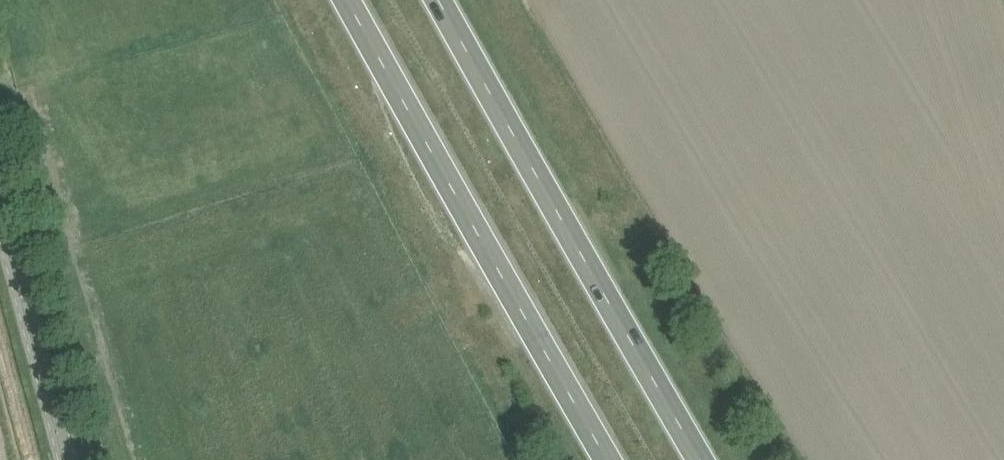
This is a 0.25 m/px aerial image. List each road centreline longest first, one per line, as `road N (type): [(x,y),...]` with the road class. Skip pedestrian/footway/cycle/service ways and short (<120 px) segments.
road 1 (trunk): [(699,459),(440,0)]
road 2 (trunk): [(351,0),(610,459)]
road 3 (tertiary): [(61,459),(0,231)]

